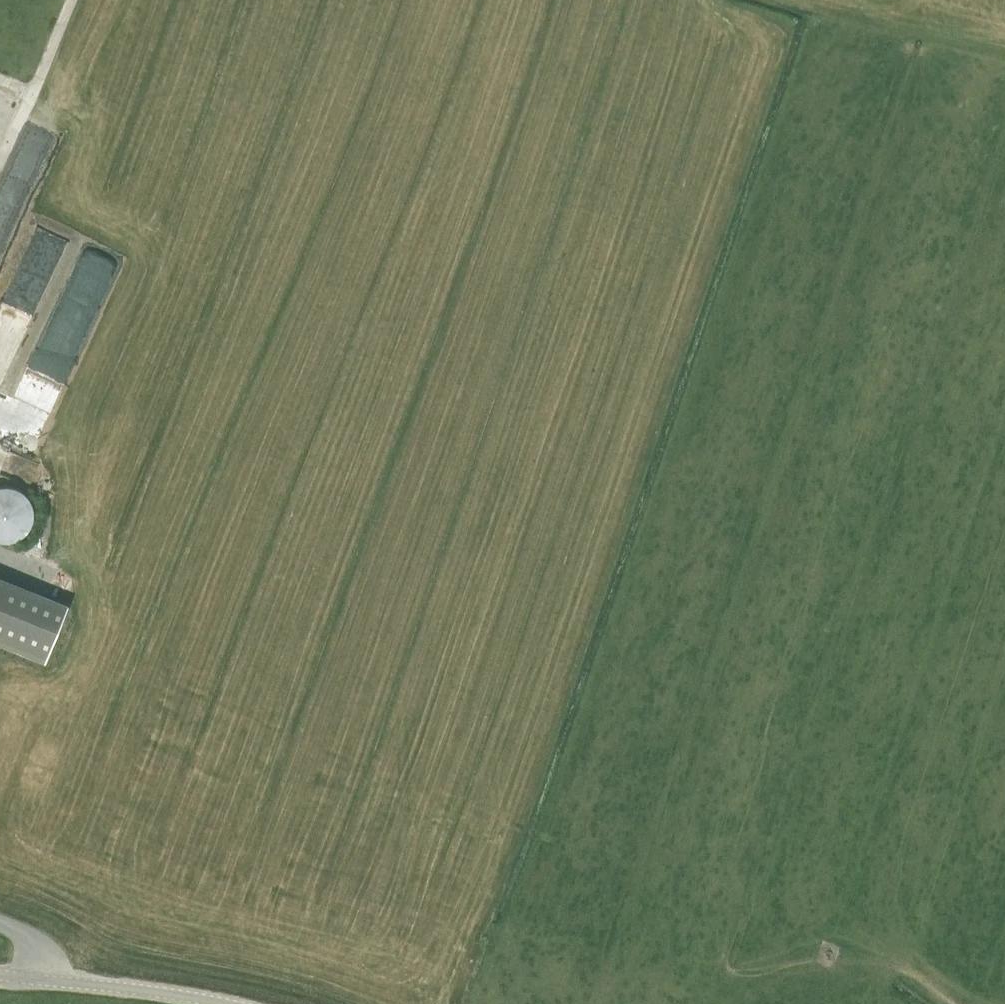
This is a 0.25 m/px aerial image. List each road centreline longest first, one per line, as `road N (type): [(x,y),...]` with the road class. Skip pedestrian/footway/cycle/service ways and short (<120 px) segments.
road 1 (unclassified): [(226,1003),(0,975)]

